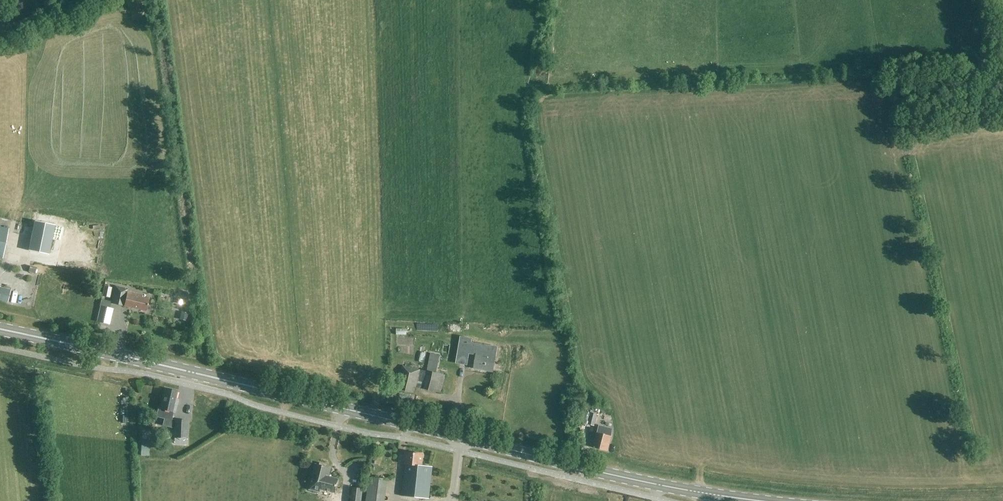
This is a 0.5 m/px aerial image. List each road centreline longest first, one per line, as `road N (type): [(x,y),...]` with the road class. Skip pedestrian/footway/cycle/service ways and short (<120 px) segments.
road 1 (secondary): [(759,500),(595,471),(0,330)]

